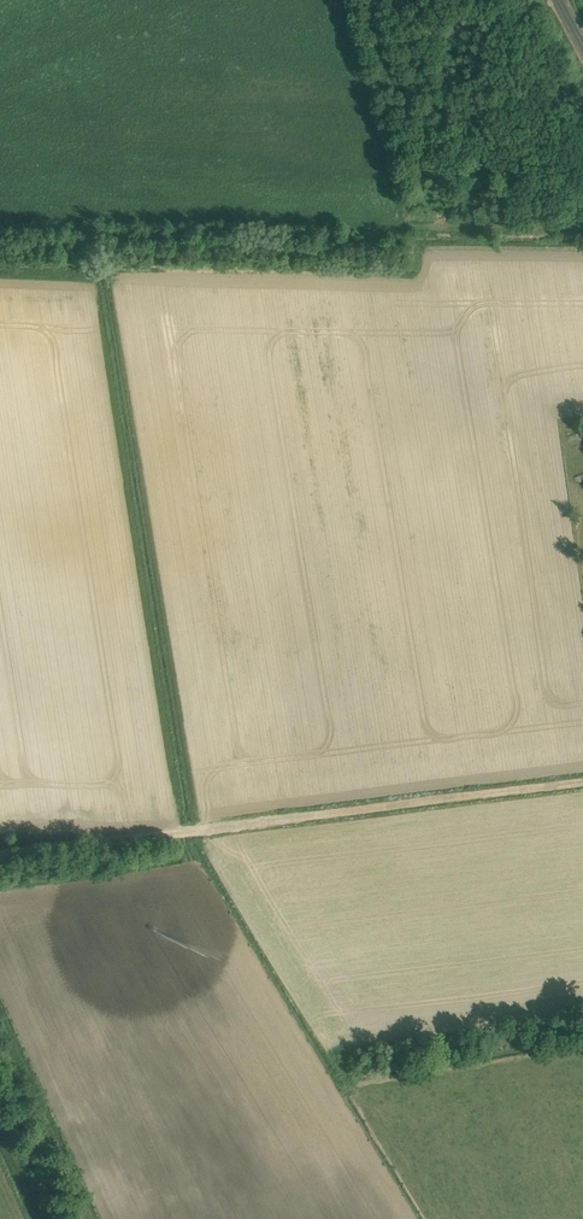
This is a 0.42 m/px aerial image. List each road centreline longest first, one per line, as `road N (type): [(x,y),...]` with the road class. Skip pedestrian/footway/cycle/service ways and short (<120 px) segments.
road 1 (track): [(582,784),(0,853)]
road 2 (track): [(415,228),(582,231)]

